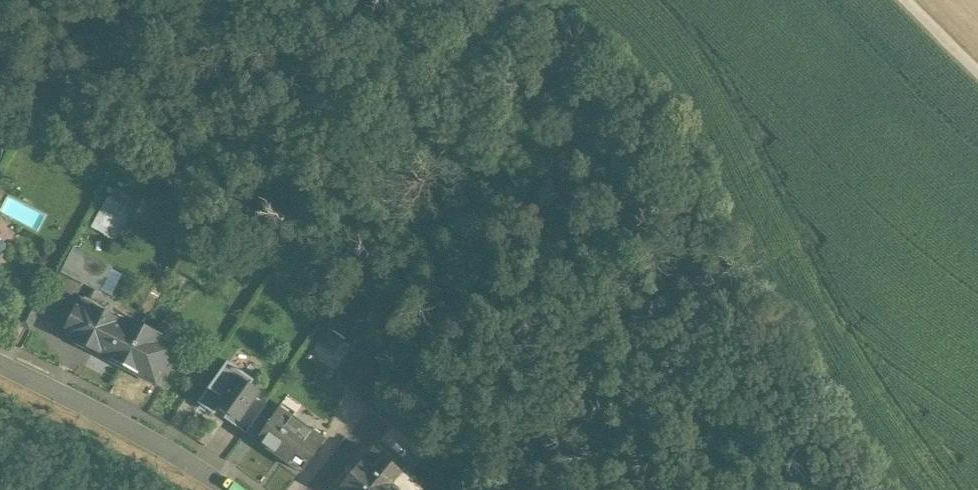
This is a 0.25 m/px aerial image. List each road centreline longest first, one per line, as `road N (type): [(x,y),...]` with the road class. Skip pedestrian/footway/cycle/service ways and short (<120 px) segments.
road 1 (residential): [(0,363),(147,437),(230,489)]

